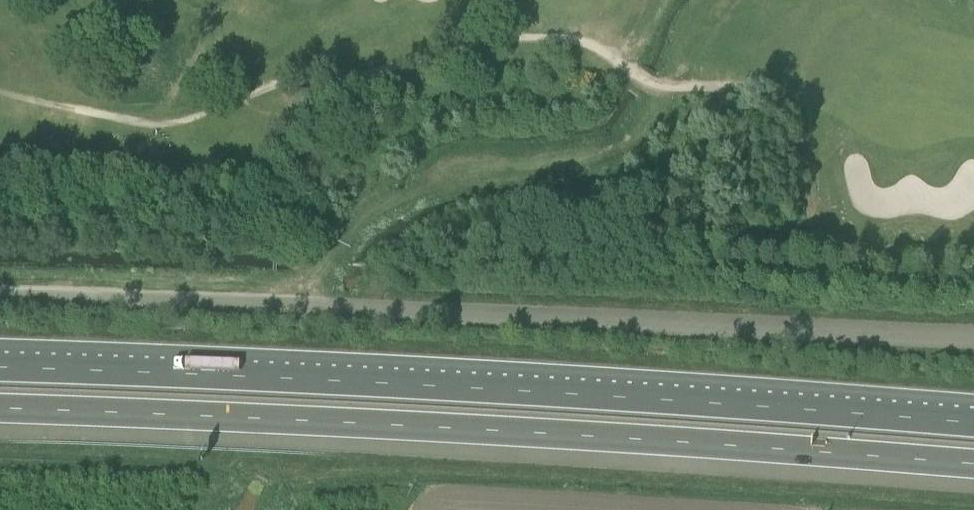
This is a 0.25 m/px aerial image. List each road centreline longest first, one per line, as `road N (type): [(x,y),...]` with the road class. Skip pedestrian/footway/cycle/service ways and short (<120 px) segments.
road 1 (motorway): [(0,411),(591,437),(973,465)]
road 2 (motorway): [(973,420),(0,369)]
road 3 (unclassified): [(973,333),(0,298)]
road 4 (track): [(661,0),(630,67),(667,107),(623,161),(426,201),(359,246),(332,279),(323,306)]

